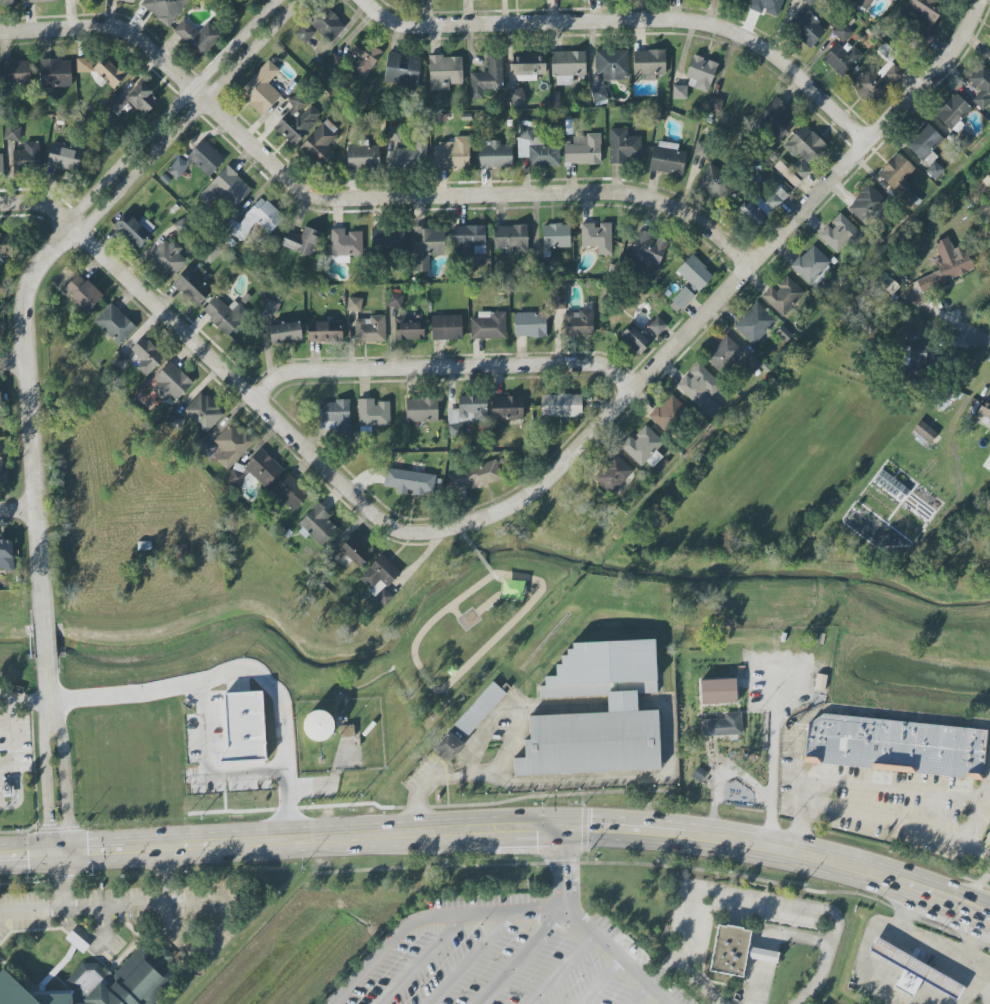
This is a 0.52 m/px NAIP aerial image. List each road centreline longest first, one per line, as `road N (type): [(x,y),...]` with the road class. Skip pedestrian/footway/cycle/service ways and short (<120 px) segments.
road 1 (primary): [(0,855),(609,825),(739,837),(825,858),(989,920)]
road 2 (residential): [(0,33),(111,27),(136,35),(312,193),(652,197),(700,218),(753,266)]
road 3 (residential): [(422,533),(495,516),(542,490),(958,48),(980,0)]
road 4 (residential): [(291,0),(75,233),(28,306),(42,609)]
road 5 (residential): [(364,0),(385,17),(419,26),(706,23),(768,51),(869,143)]
road 6 (residential): [(0,203),(49,213),(75,233),(378,513),(422,533)]
road 7 (residential): [(636,395),(608,371),(588,368),(304,374),(285,379),(262,406)]
road 8 (residential): [(50,703),(60,852)]

